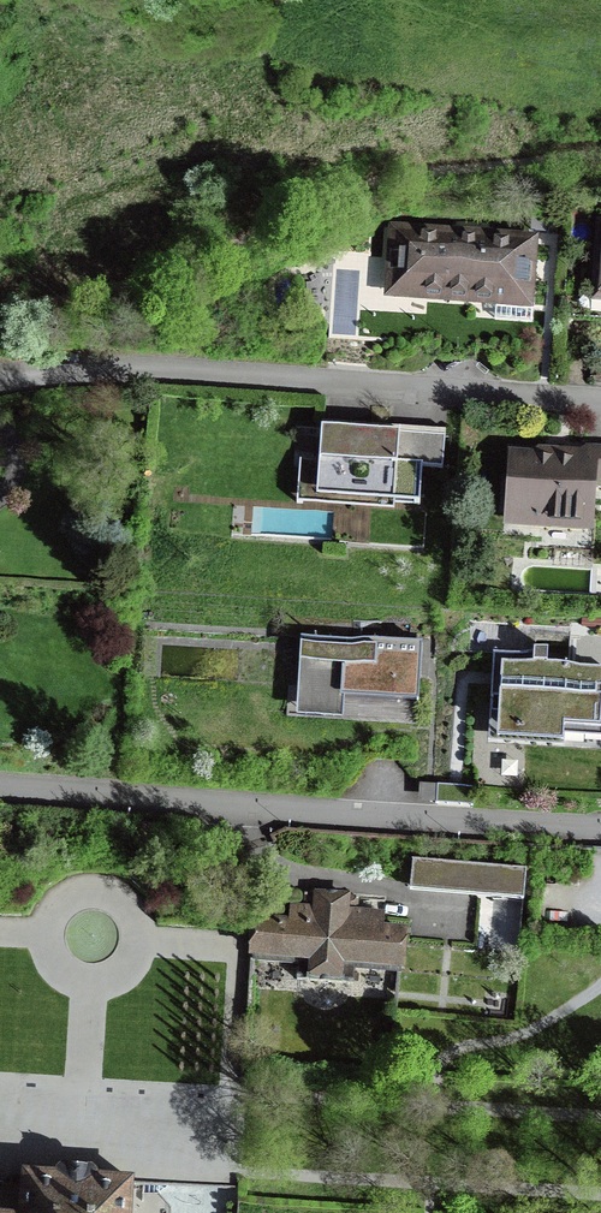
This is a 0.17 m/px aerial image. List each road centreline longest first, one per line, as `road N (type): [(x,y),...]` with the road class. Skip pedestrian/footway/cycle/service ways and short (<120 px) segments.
road 1 (residential): [(600,400),(175,368),(92,367),(0,381)]
road 2 (residential): [(0,789),(600,829)]

